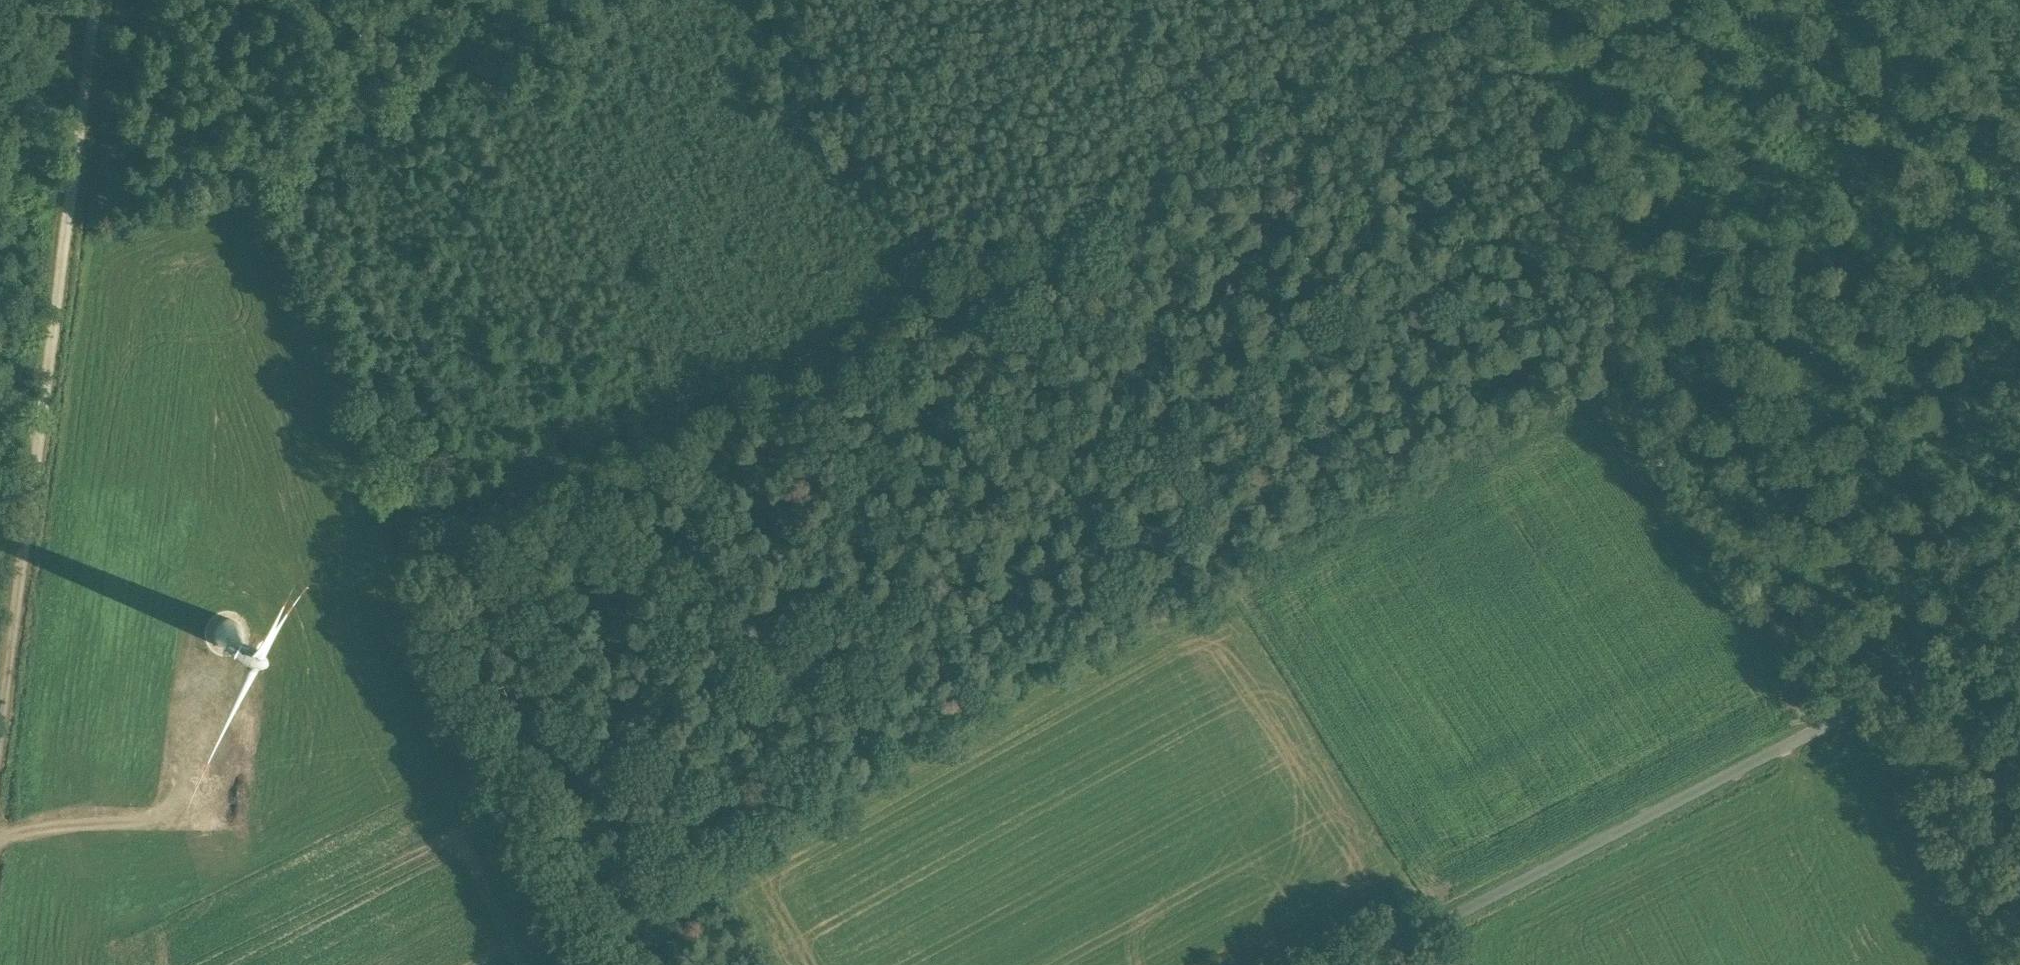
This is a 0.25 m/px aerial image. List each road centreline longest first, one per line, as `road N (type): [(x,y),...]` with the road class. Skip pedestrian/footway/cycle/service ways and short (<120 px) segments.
road 1 (track): [(0,740),(98,0)]
road 2 (track): [(1371,964),(2019,635)]
road 3 (track): [(351,392),(601,964)]
road 4 (track): [(0,837),(87,820),(204,818),(219,676)]

